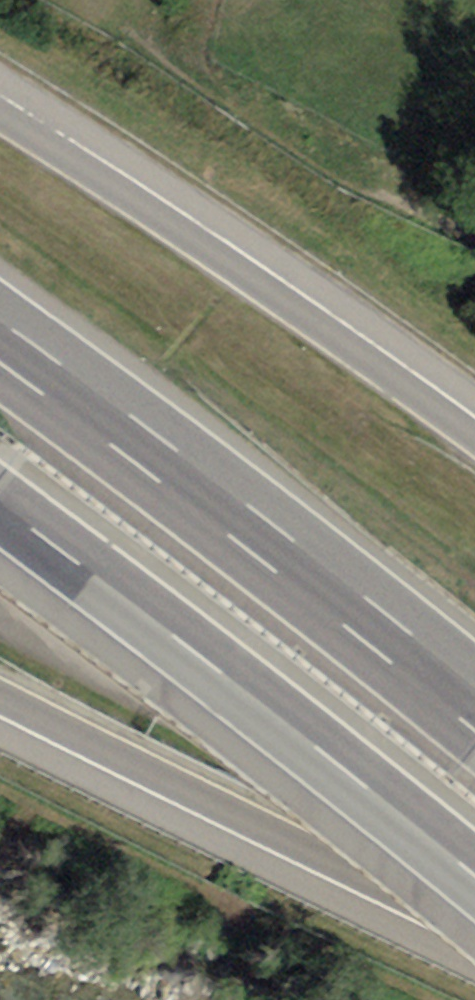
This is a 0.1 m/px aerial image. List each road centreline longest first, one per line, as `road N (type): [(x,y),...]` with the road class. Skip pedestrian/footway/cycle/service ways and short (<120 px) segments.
road 1 (motorway): [(0,503),(474,875)]
road 2 (motorway): [(474,706),(0,340)]
road 3 (motorway): [(474,436),(0,114)]
road 4 (motorway): [(0,697),(474,928)]

